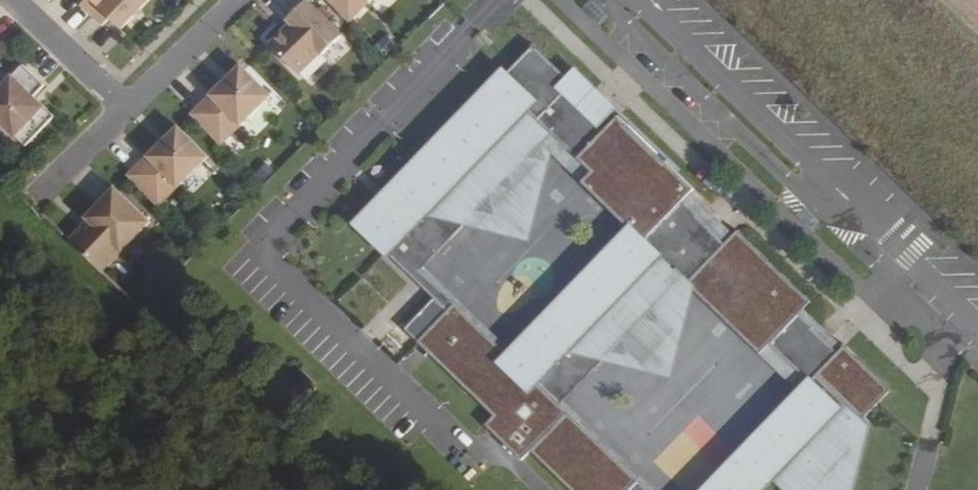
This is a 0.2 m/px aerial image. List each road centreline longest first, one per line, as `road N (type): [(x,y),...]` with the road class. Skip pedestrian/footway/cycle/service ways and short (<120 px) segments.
road 1 (residential): [(13,0),(130,111)]
road 2 (residential): [(243,0),(130,111)]
road 3 (residential): [(130,111),(43,197)]

